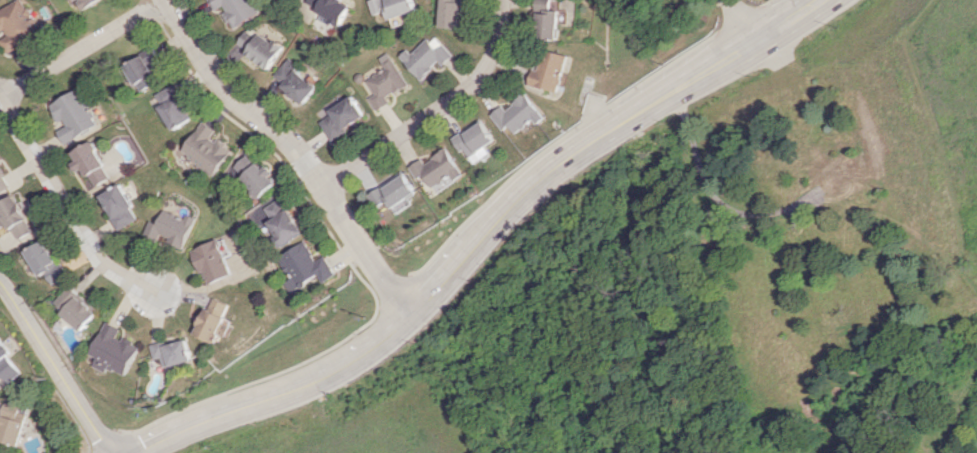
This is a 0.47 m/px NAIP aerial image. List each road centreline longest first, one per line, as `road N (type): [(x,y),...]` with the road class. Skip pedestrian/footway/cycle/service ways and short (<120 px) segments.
road 1 (secondary): [(810,0),(535,186),(377,345),(340,368),(203,417),(133,452)]
road 2 (residential): [(411,317),(303,155),(228,97),(165,0)]
road 3 (residential): [(323,187),(469,87),(498,47),(504,0)]
road 4 (residential): [(161,296),(96,257),(0,100)]
road 5 (residential): [(110,452),(0,280)]
road 6 (residential): [(161,0),(0,100)]

